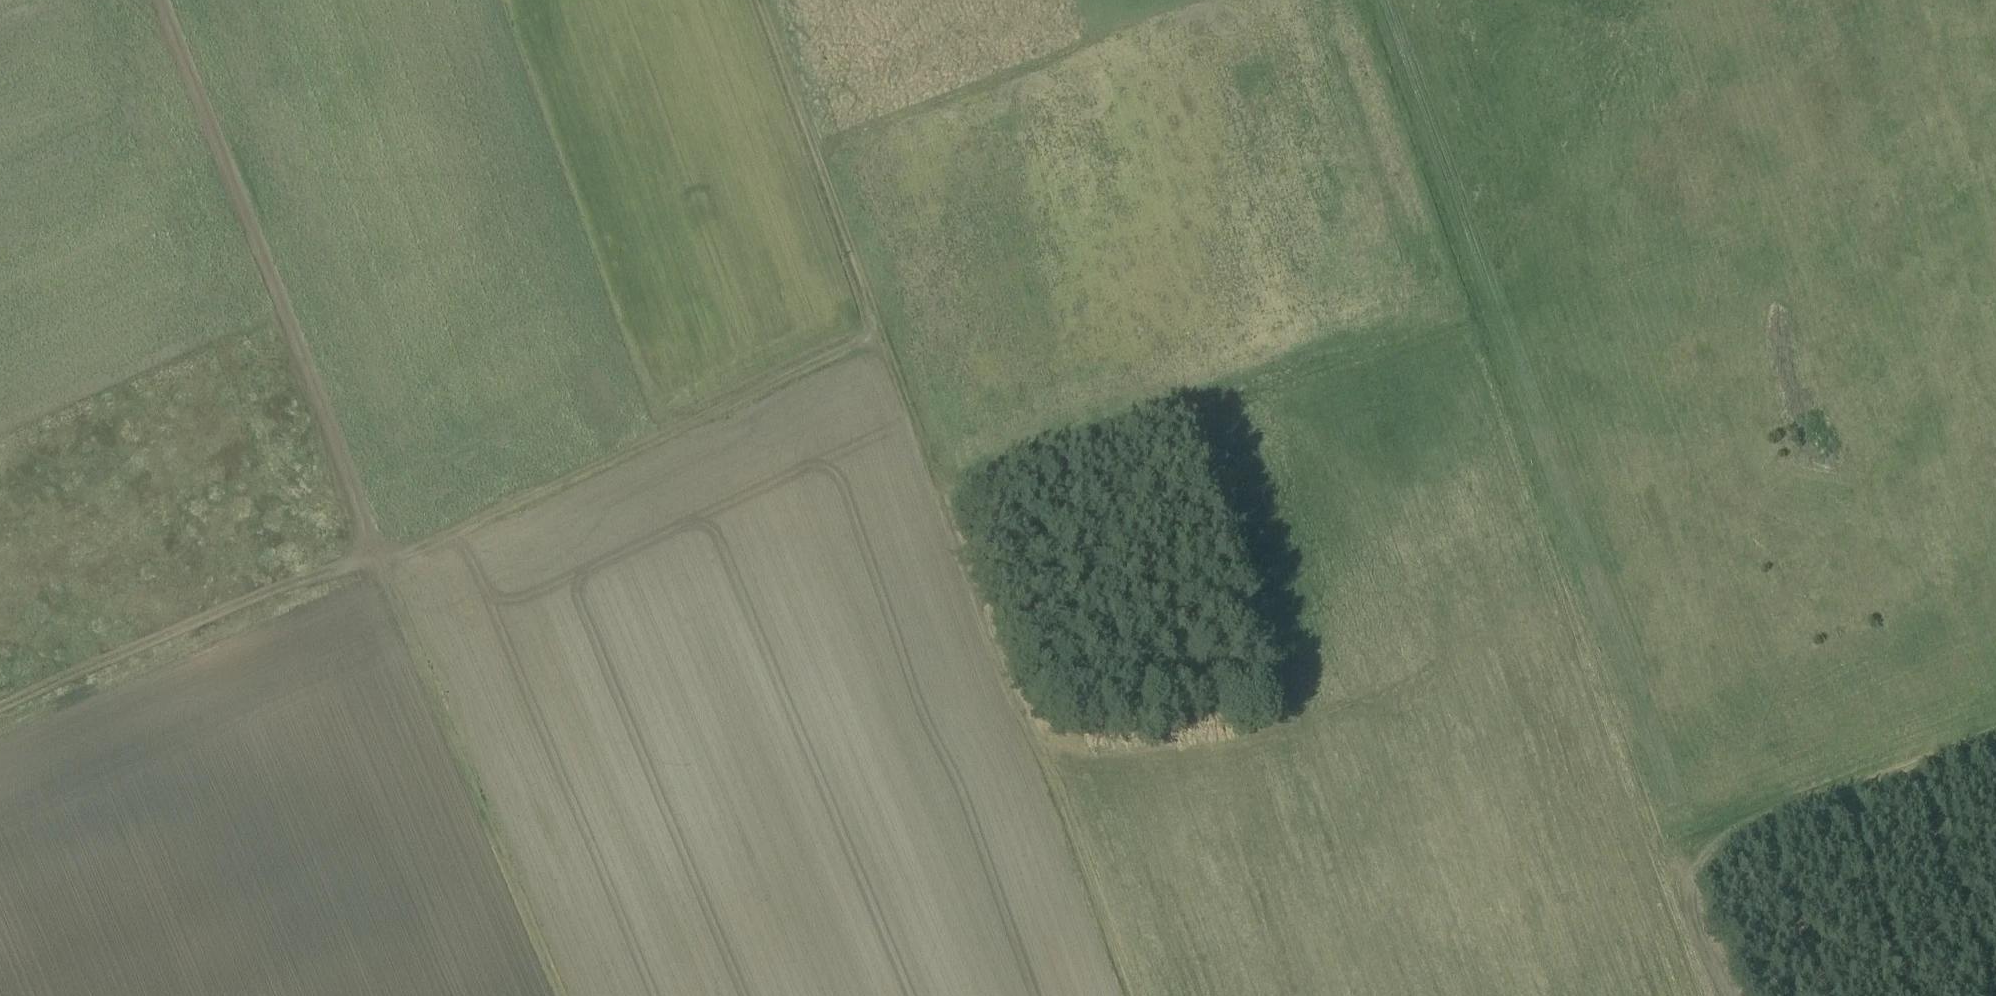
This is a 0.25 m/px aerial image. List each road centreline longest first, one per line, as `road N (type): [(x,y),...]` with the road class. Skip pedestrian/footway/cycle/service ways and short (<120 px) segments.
road 1 (track): [(158,0),(563,995)]
road 2 (track): [(1728,995),(1691,890),(1708,854),(1730,835),(1995,734)]

